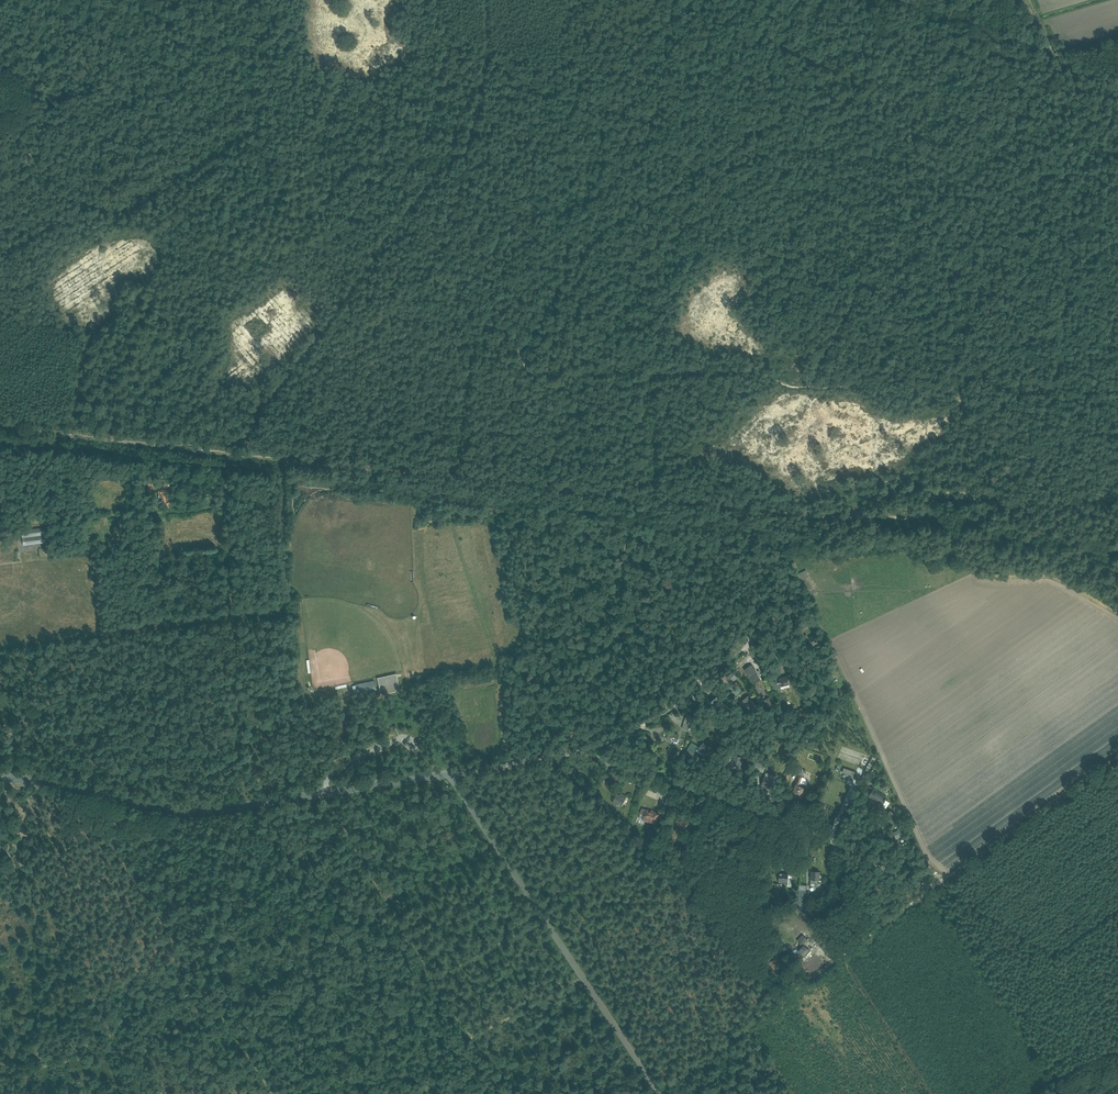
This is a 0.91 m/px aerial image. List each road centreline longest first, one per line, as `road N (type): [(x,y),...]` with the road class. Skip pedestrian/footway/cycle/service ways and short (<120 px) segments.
road 1 (unclassified): [(449,775),(176,813),(0,778)]
road 2 (track): [(780,1002),(1108,763)]
road 3 (unclassified): [(659,1093),(449,775)]
road 4 (unclassified): [(932,889),(791,823),(578,754)]
road 5 (residential): [(578,754),(678,705),(789,611)]
road 6 (track): [(233,624),(240,806)]
road 7 (track): [(284,457),(292,589),(300,612)]
road 8 (unclassified): [(578,754),(449,775)]

